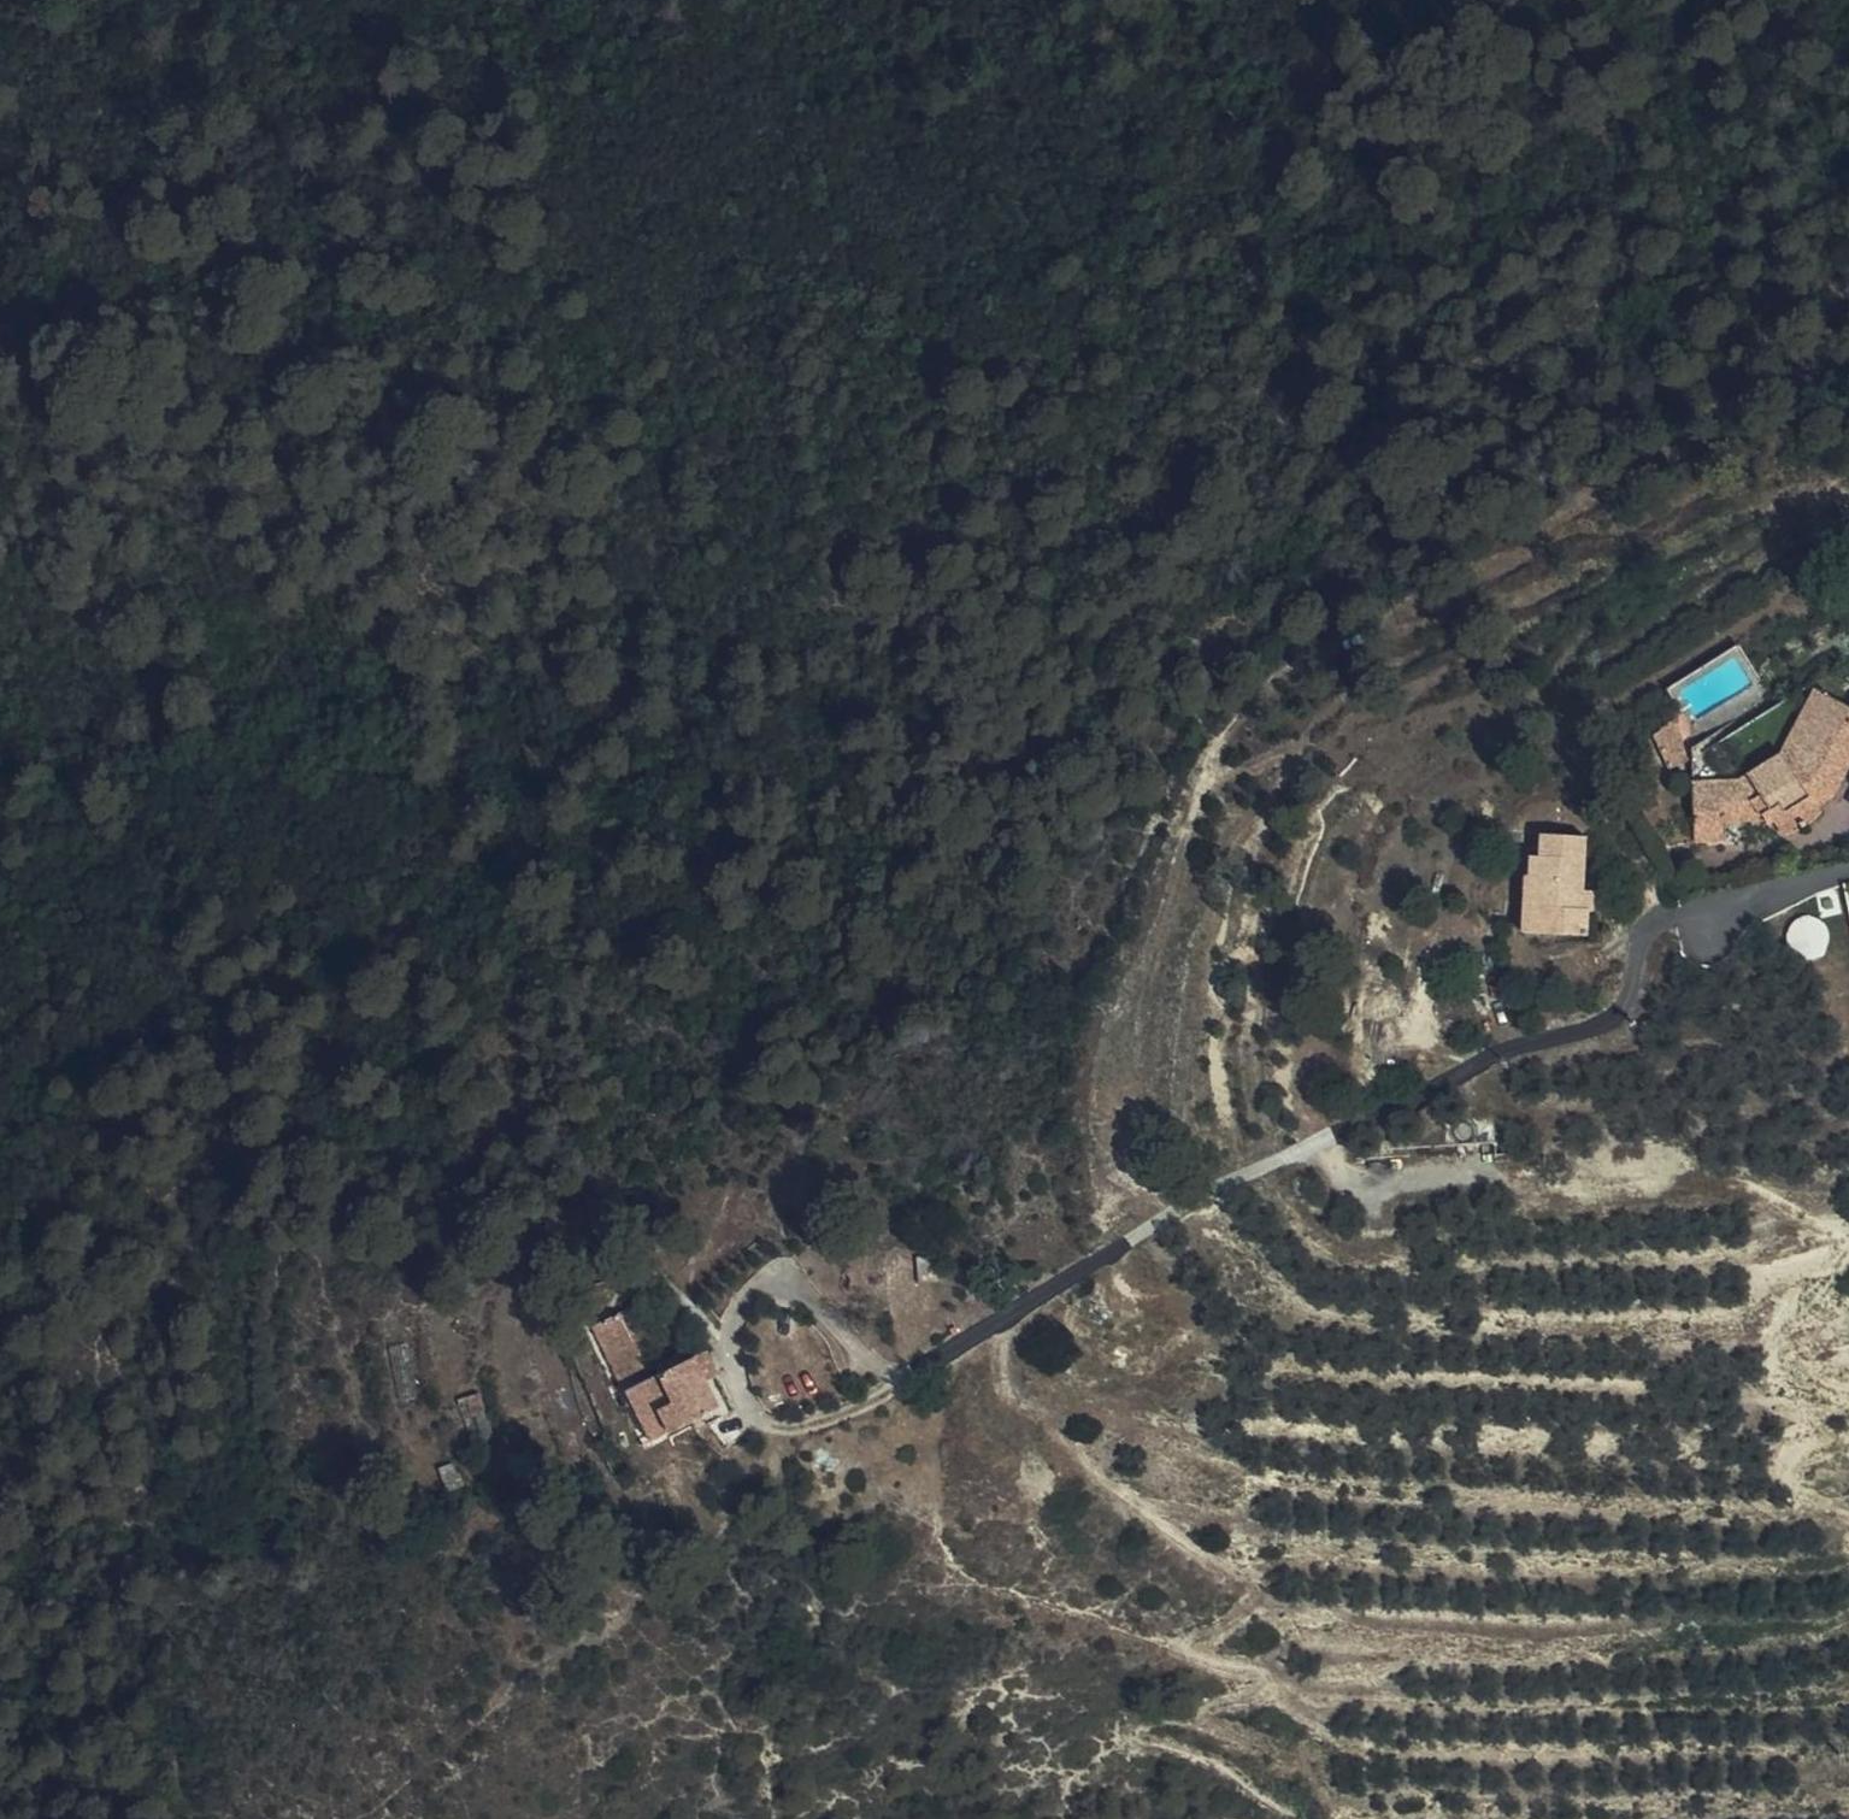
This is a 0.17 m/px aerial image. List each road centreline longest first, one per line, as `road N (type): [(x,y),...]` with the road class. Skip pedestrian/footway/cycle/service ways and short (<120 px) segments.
road 1 (residential): [(1848,872),(1665,916),(1641,943),(1630,998),(1617,1019),(1497,1051),(1179,1201),(909,1374)]

